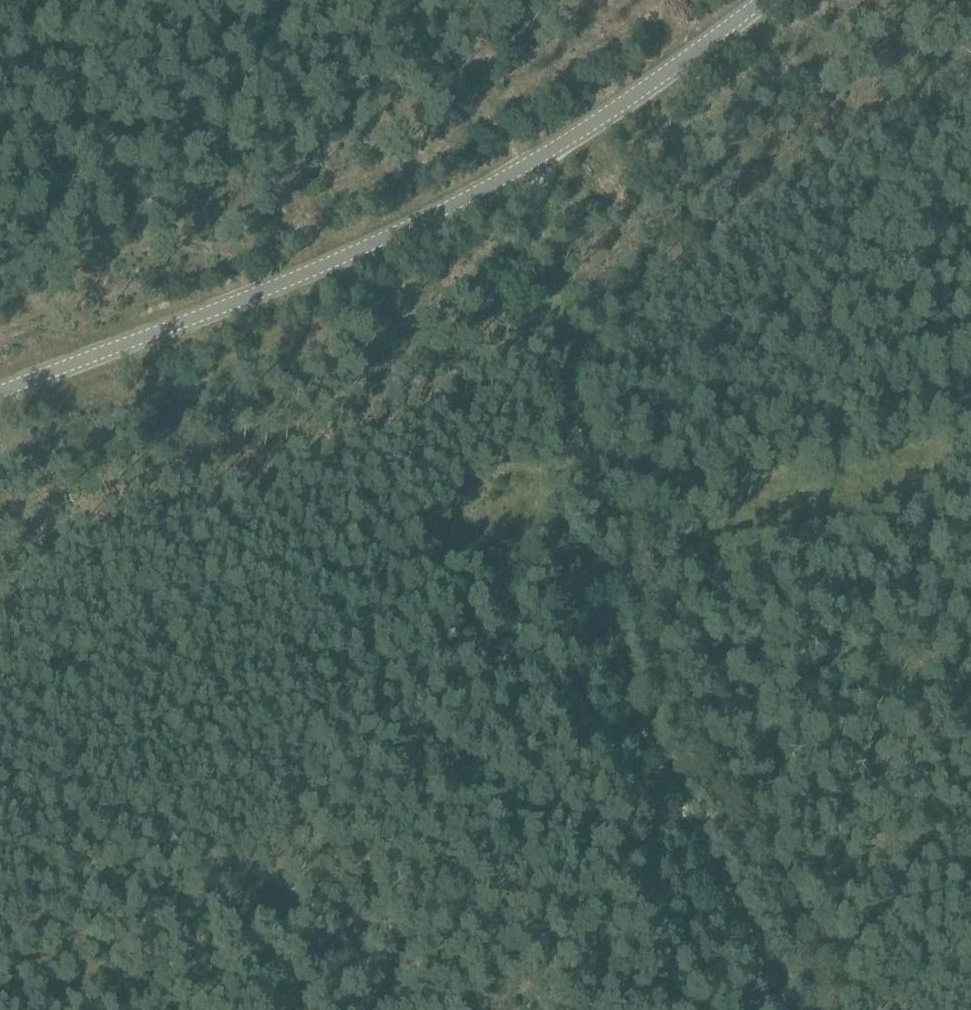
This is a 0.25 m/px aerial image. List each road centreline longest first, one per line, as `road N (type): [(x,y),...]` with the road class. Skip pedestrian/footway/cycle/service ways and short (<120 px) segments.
road 1 (track): [(778,1009),(626,685),(531,165)]
road 2 (tertiary): [(0,392),(440,213),(531,165),(769,0)]

